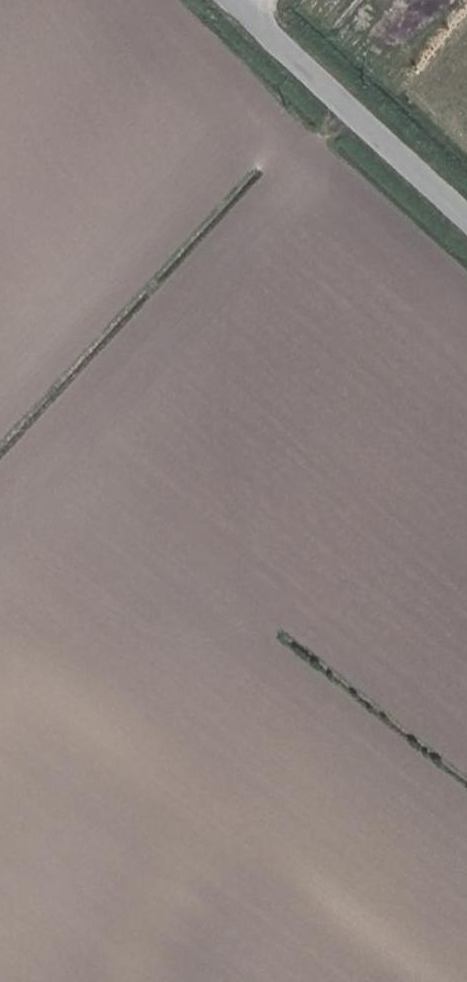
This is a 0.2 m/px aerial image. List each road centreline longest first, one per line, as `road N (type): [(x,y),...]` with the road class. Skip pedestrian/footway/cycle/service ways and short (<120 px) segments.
road 1 (tertiary): [(239,0),(466,214)]

